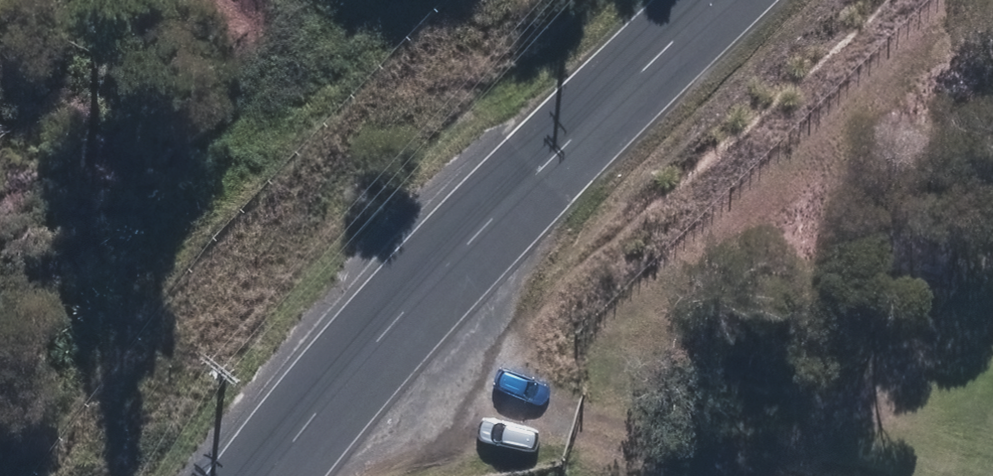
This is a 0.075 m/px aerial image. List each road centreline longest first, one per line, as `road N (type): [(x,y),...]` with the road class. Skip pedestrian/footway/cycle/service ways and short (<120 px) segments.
road 1 (tertiary): [(276,475),(374,346),(715,0)]
road 2 (track): [(374,346),(750,475)]

